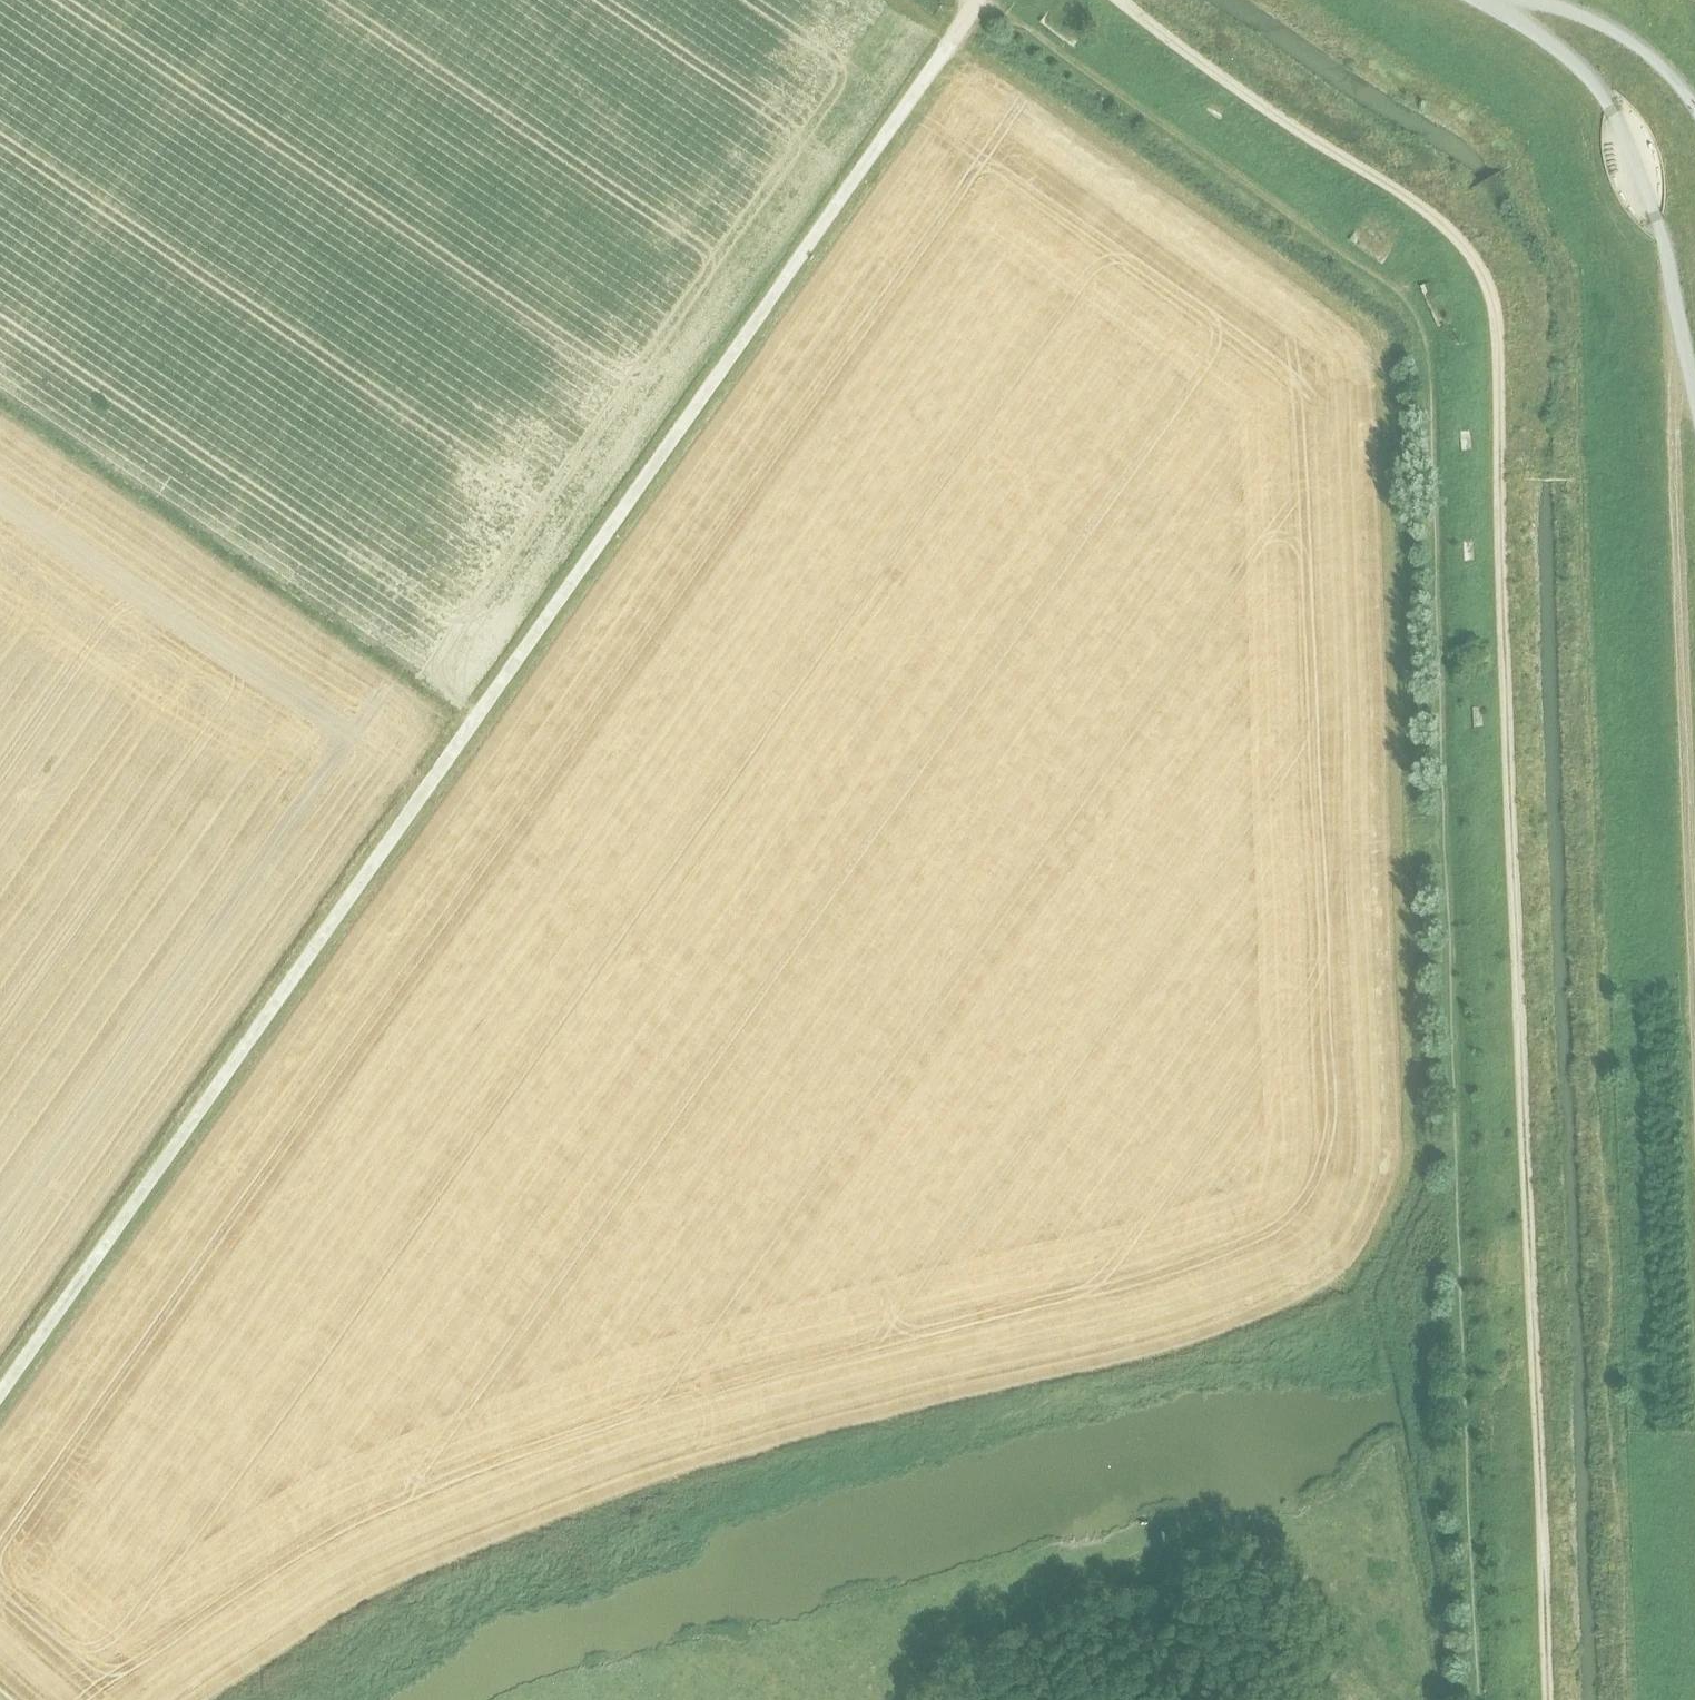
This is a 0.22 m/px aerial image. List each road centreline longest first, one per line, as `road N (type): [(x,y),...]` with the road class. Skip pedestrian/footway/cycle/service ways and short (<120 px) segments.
road 1 (unclassified): [(0,1397),(981,0)]
road 2 (track): [(1481,1699),(1433,369)]
road 3 (track): [(1433,369),(1428,327),(1402,296),(987,0)]

